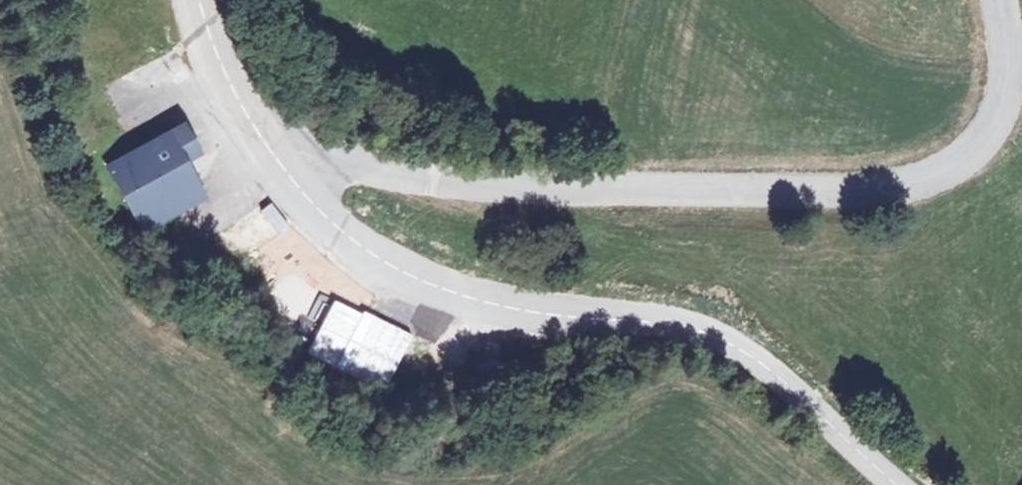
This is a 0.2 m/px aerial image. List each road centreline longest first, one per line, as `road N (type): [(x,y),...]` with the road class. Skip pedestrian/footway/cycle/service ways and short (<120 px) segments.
road 1 (unclassified): [(265,146),(458,185),(758,193),(916,185),(957,166),(984,141),(1004,99),(998,0)]
road 2 (unclassified): [(265,146),(309,205),(422,285),(493,306),(704,333),(745,352),(893,484)]
road 3 (unclassified): [(265,146),(224,77),(194,0)]

